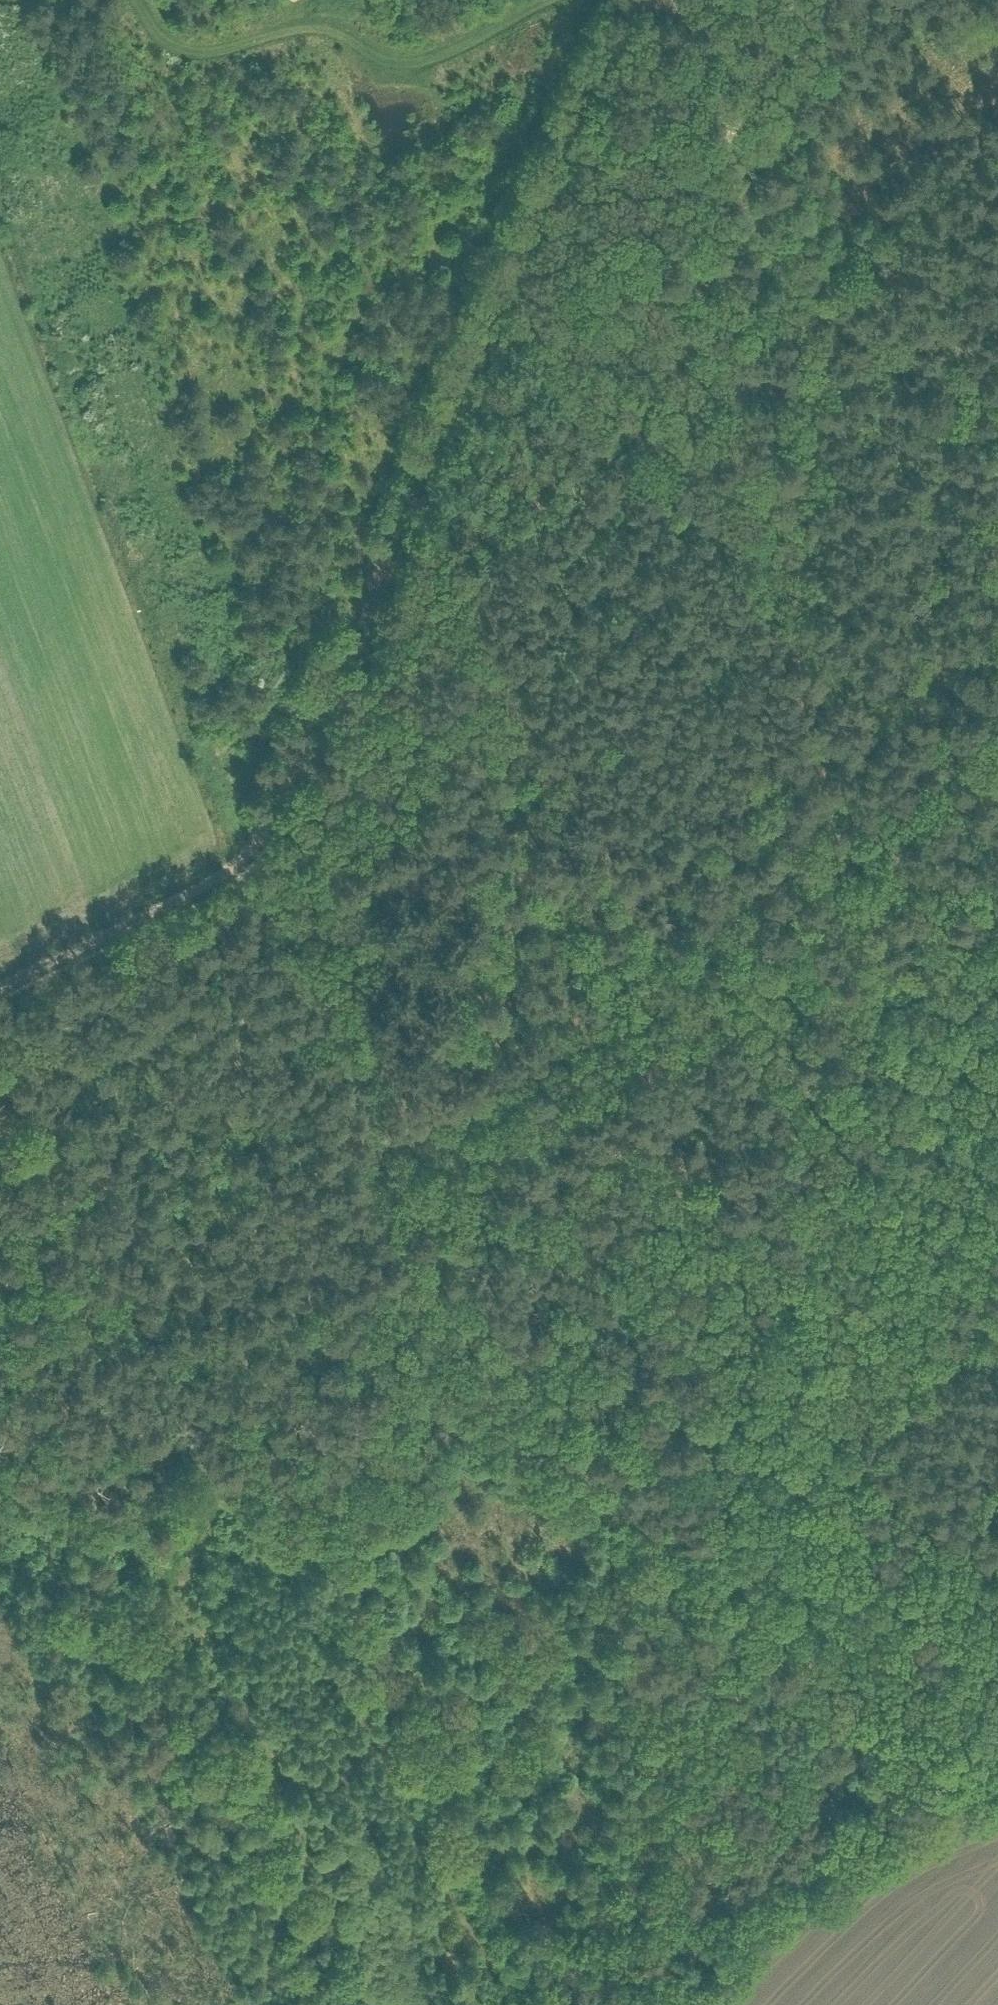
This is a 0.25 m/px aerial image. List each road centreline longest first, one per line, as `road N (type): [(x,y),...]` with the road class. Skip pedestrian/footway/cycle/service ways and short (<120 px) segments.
road 1 (track): [(638,0),(260,830),(192,891),(0,986)]
road 2 (track): [(0,1127),(69,1251),(77,1327),(136,1466),(187,1501),(250,1494),(517,2004)]
road 3 (track): [(134,0),(155,31),(188,49),(309,27),(410,60),(543,0)]
road 4 (track): [(730,143),(768,249),(800,295),(997,423)]
road 5 (track): [(671,0),(696,30),(730,143)]

